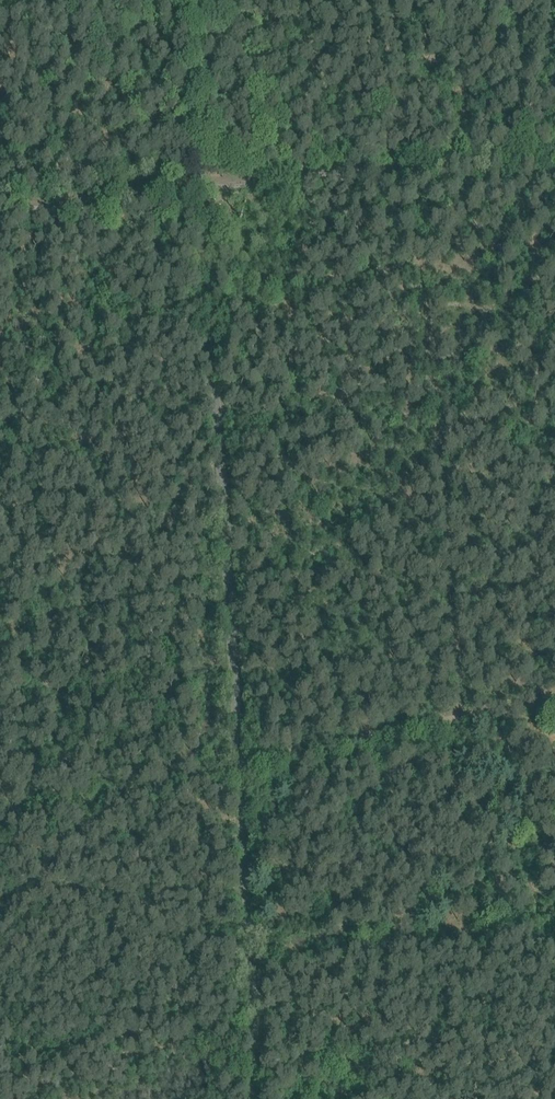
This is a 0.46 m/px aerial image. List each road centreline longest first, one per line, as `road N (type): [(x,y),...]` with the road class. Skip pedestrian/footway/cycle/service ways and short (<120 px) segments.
road 1 (unclassified): [(257,1098),(191,0)]

